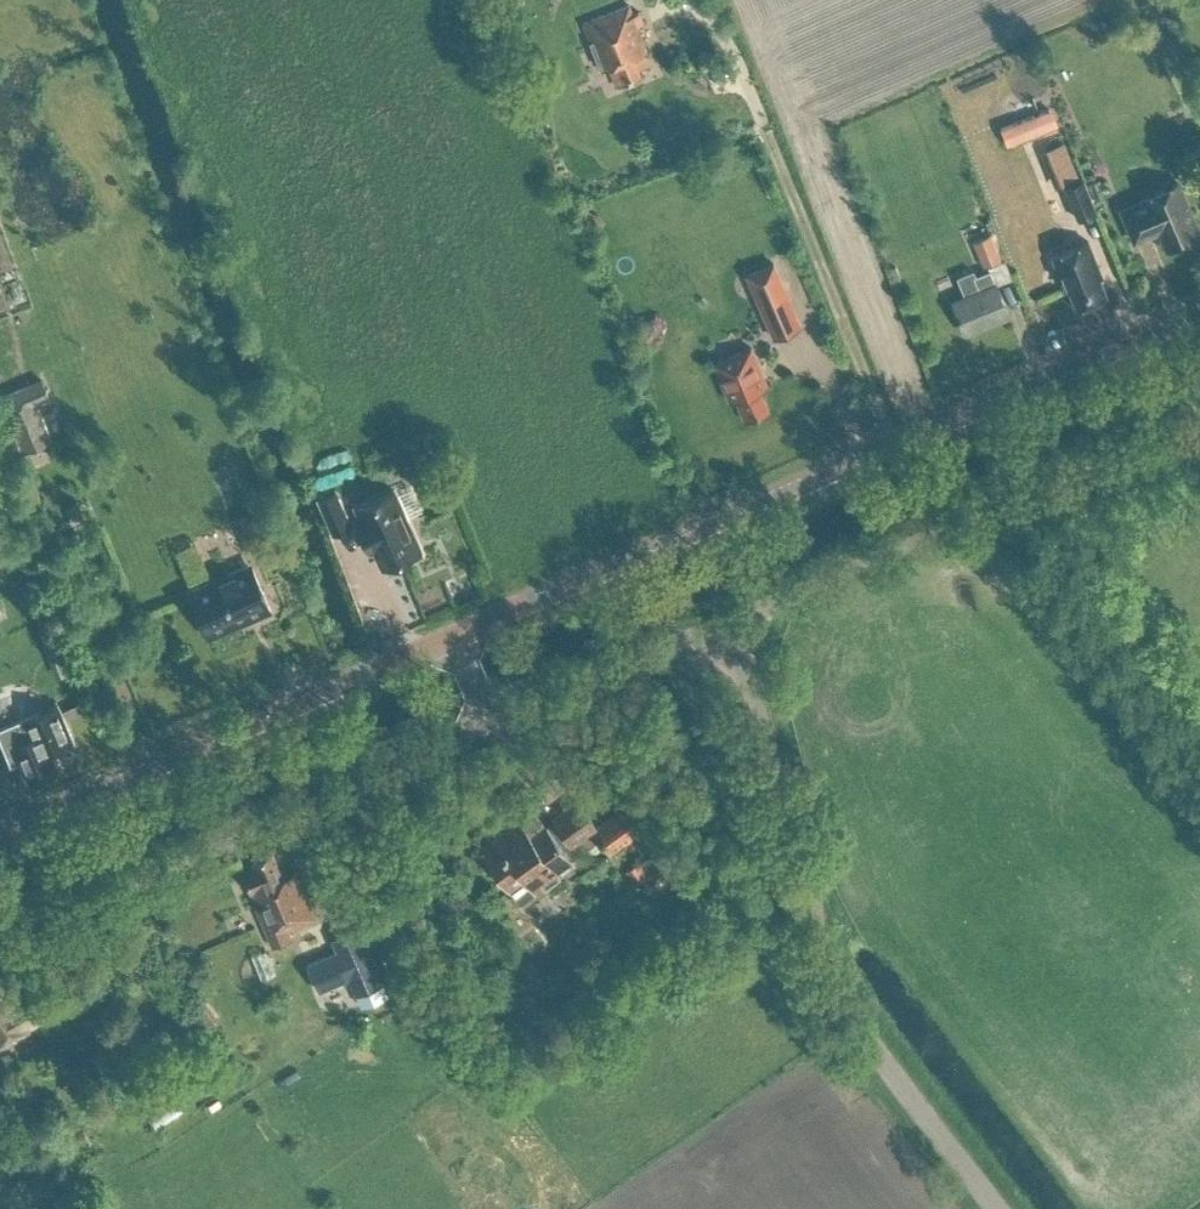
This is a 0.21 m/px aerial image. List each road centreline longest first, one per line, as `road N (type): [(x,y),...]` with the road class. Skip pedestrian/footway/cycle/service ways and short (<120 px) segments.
road 1 (tertiary): [(454,631),(1199,304)]
road 2 (unclassified): [(999,1208),(840,989),(732,618)]
road 3 (unclassified): [(0,934),(492,717)]
road 4 (unclassified): [(732,618),(1199,420)]
road 5 (tertiary): [(0,831),(454,631)]
road 6 (unclassified): [(492,717),(732,618)]

